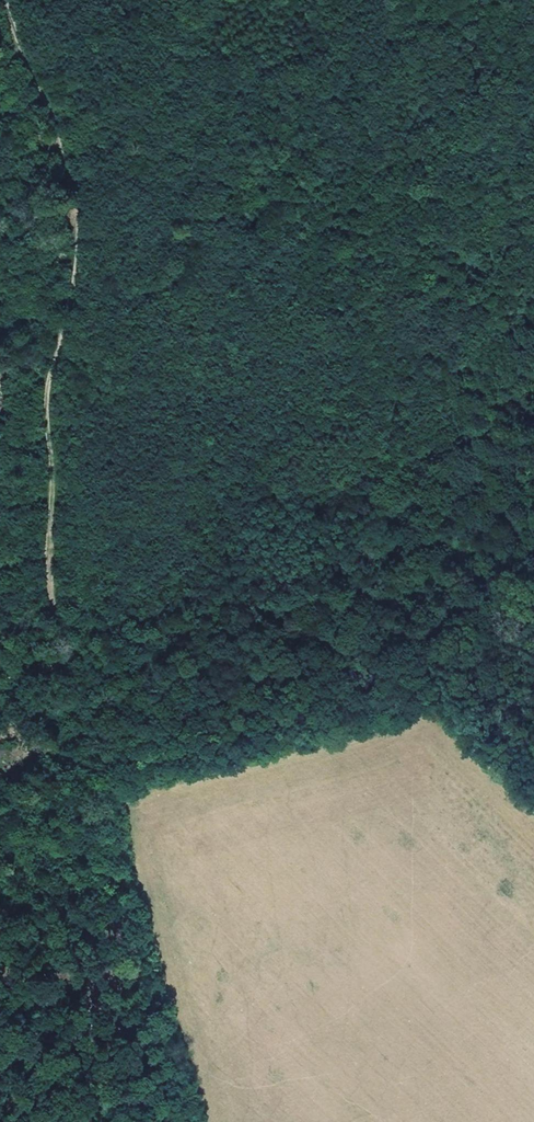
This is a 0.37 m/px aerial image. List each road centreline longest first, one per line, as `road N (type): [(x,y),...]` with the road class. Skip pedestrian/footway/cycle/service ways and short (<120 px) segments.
road 1 (track): [(71,661),(55,595),(46,416),(63,347),(75,206),(5,0)]
road 2 (track): [(533,497),(0,681)]
road 3 (track): [(189,1121),(132,933),(71,661)]

